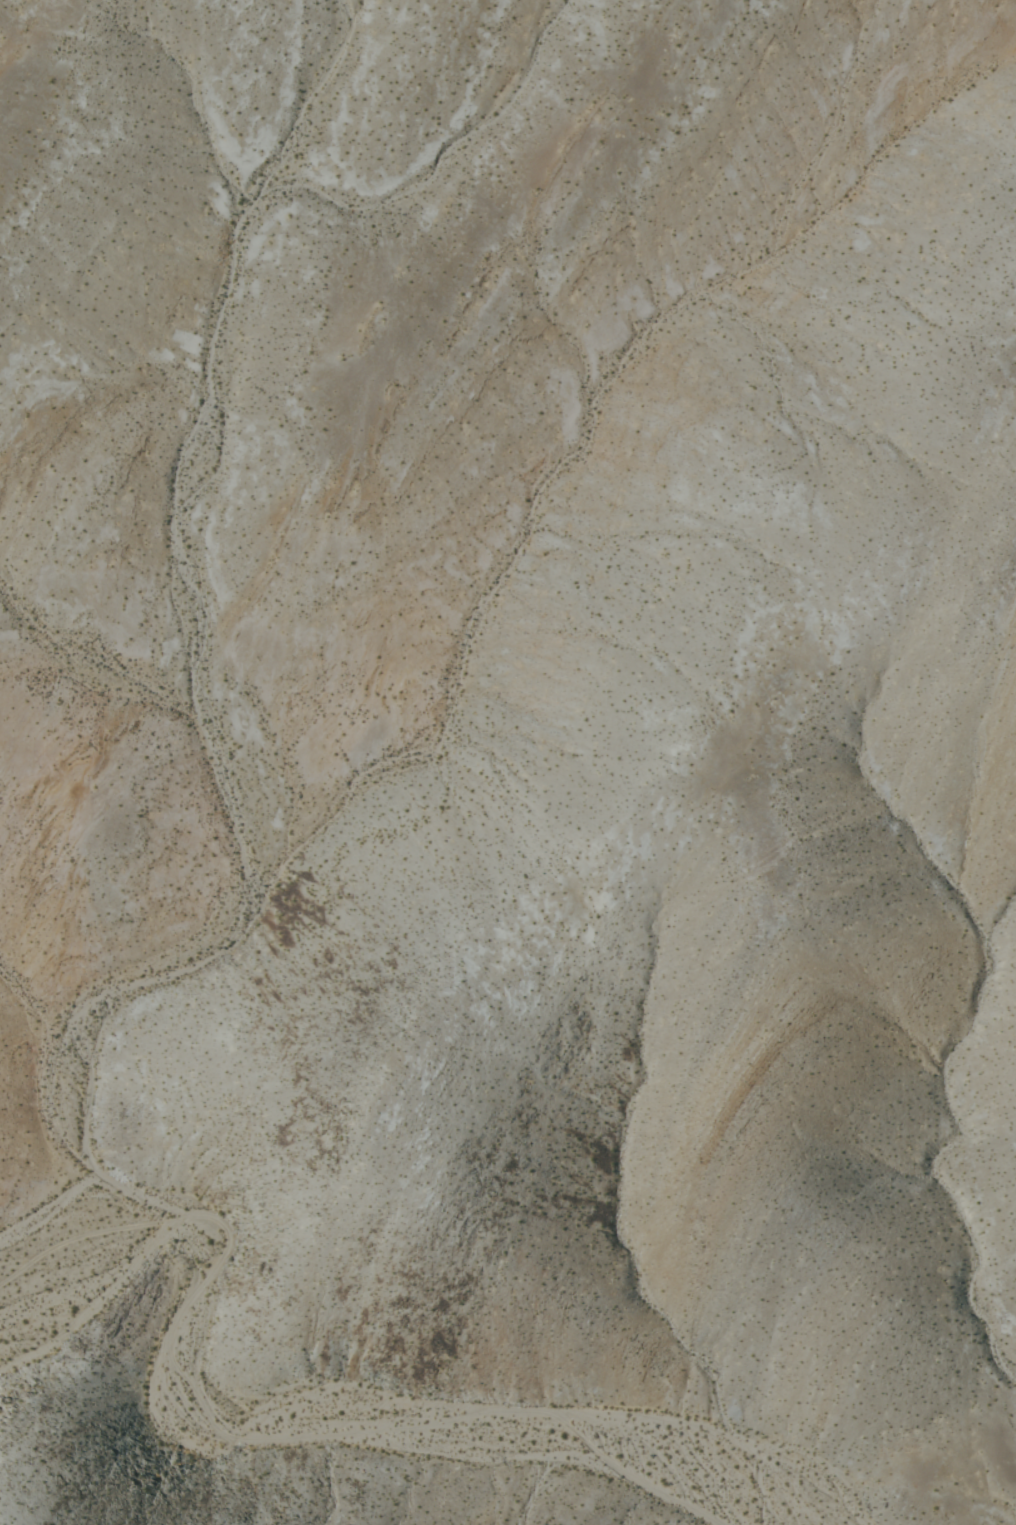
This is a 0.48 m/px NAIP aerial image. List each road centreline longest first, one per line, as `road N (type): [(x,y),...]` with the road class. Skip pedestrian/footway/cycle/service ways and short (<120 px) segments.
road 1 (track): [(0,1243),(91,1180),(113,1181),(224,1233),(195,1373),(199,1393),(225,1428),(332,1433),(466,1453),(566,1452),(623,1468),(725,1524)]

